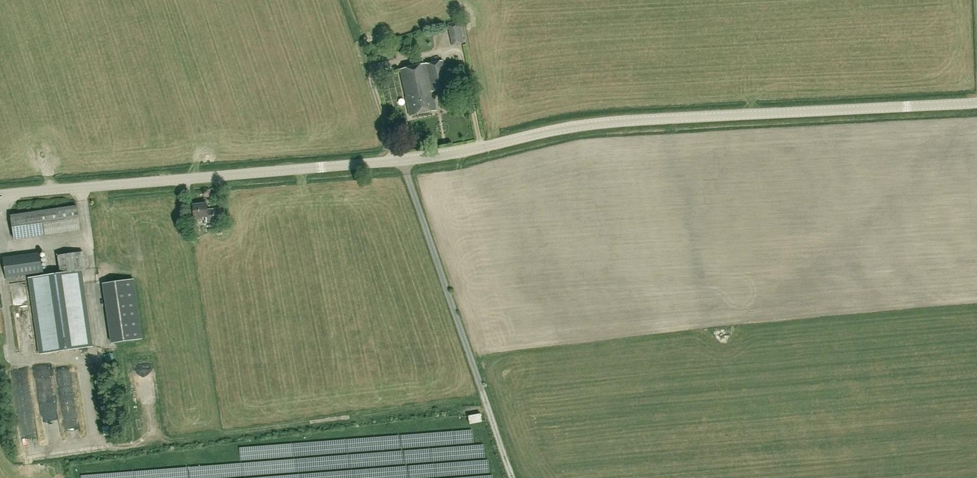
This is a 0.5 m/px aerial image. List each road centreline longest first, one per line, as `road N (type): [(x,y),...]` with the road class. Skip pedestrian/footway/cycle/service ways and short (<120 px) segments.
road 1 (unclassified): [(976,102),(605,122),(427,158),(0,196)]
road 2 (track): [(403,161),(513,477)]

